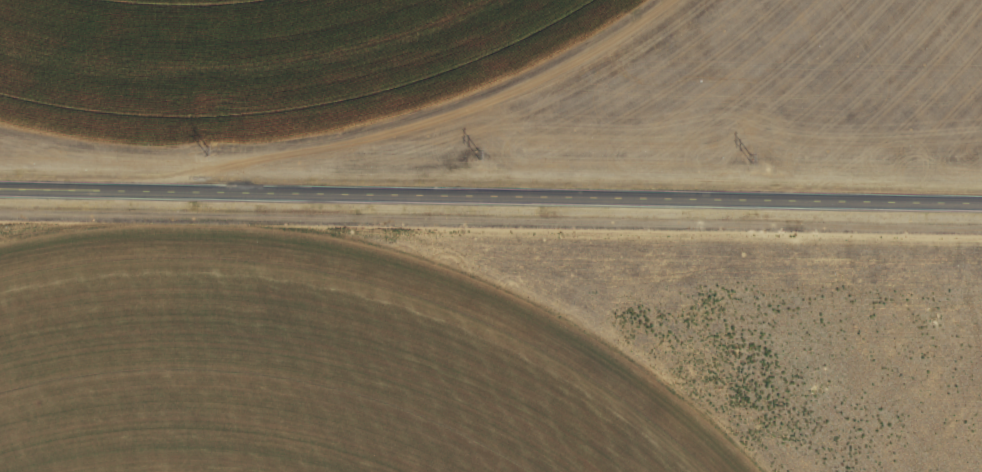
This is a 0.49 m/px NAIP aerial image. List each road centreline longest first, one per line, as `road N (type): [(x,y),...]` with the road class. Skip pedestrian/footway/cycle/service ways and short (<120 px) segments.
road 1 (secondary): [(981,205),(0,194)]
road 2 (residential): [(37,194),(69,70),(124,0)]

